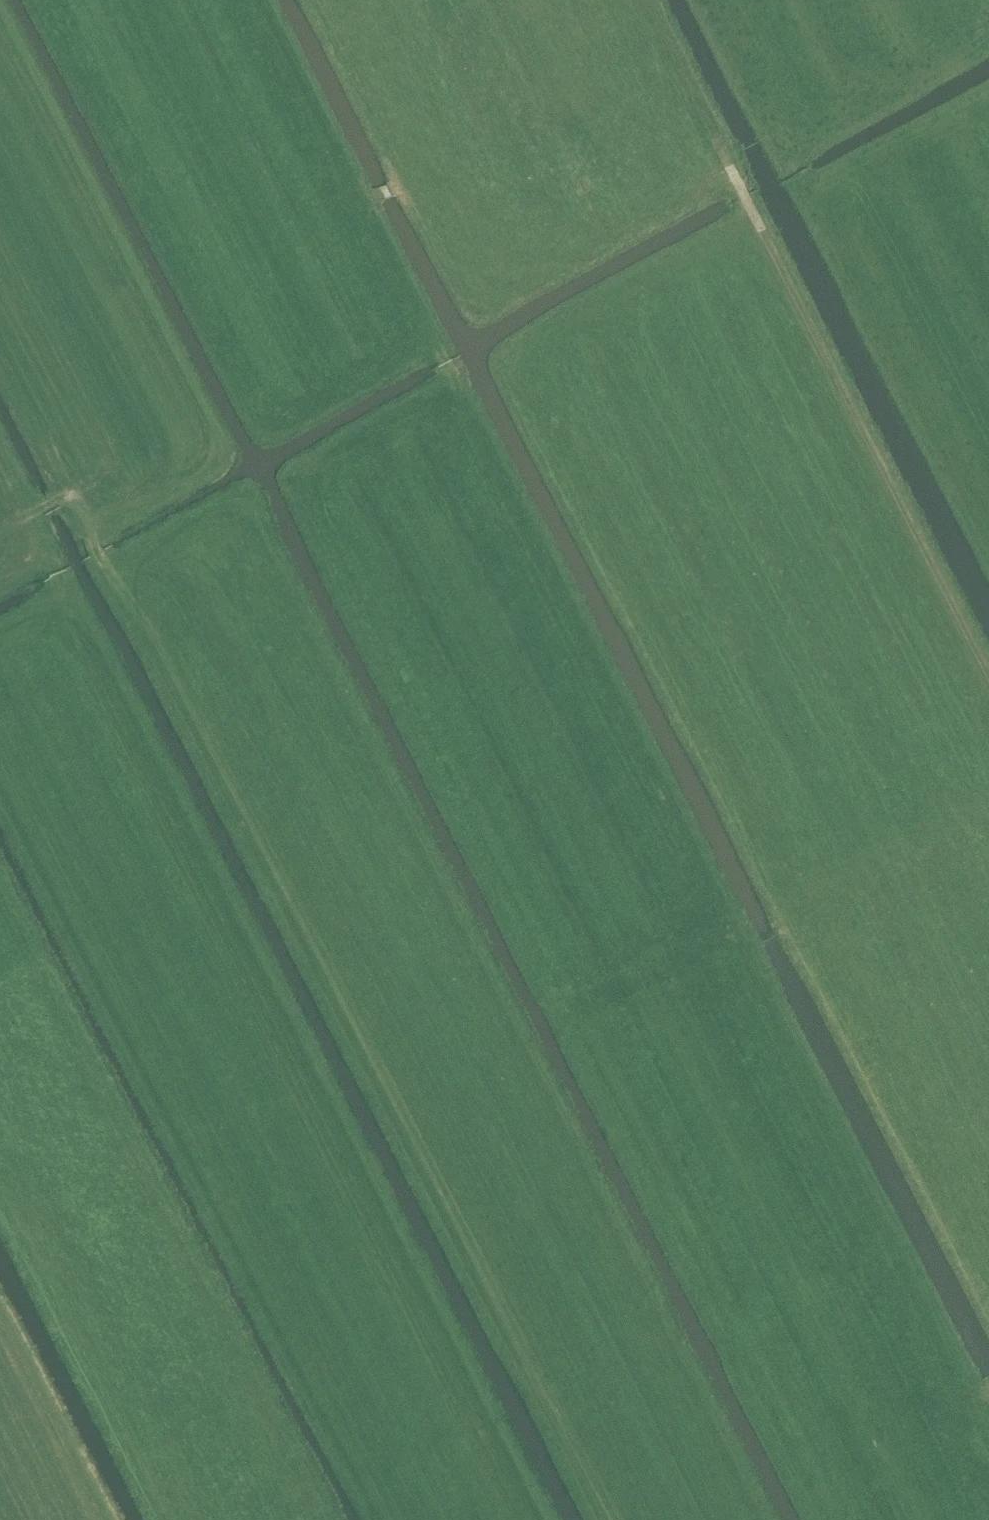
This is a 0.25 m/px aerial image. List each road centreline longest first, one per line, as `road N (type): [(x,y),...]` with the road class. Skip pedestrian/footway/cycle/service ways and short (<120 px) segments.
road 1 (track): [(988,670),(749,202)]

